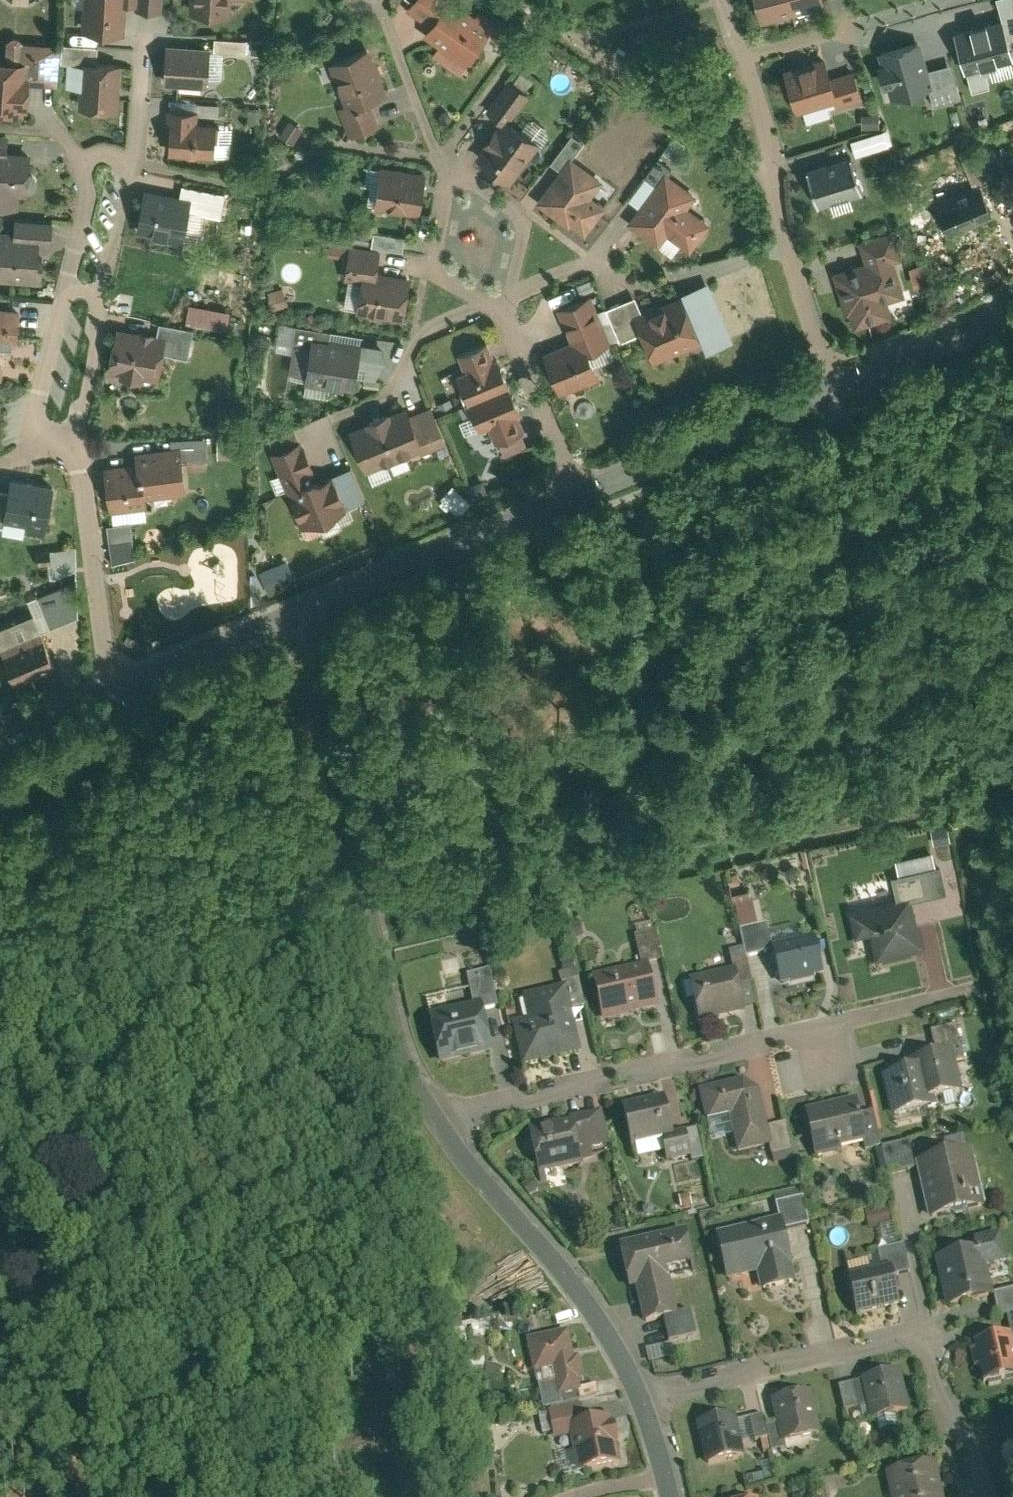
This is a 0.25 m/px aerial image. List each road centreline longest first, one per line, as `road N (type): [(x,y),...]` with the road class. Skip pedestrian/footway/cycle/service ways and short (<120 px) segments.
road 1 (residential): [(433,1126),(962,995)]
road 2 (residential): [(303,619),(396,1060),(433,1126)]
road 3 (residential): [(977,1496),(920,1335),(639,1403)]
road 4 (residential): [(433,1126),(534,1244),(639,1403)]
road 5 (residential): [(303,619),(573,492)]
road 6 (residential): [(773,179),(543,22)]
road 7 (residential): [(573,492),(828,388)]
road 8 (residential): [(103,702),(79,434)]
road 9 (residential): [(506,309),(478,309),(413,338),(384,393),(316,428)]
road 10 (residential): [(103,702),(303,619)]
road 11 (residential): [(828,388),(773,179)]
road 12 (residential): [(943,4),(742,59)]
road 13 (residential): [(828,388),(1012,308)]
road 14 (residential): [(573,492),(506,309)]
road 15 (residential): [(449,171),(429,270),(506,309)]
road 16 (residential): [(506,309),(528,216),(449,171)]
road 17 (residential): [(506,309),(520,293),(595,264),(634,289),(657,285)]
road 18 (residential): [(61,294),(32,418),(37,437),(52,445)]
road 19 (residential): [(449,171),(389,24)]
road 20 (residential): [(79,434),(102,301)]
road 21 (residential): [(102,301),(133,171)]
road 22 (residential): [(133,171),(139,44)]
road 23 (residential): [(79,171),(83,208),(61,294)]
road 24 (residential): [(742,59),(773,179)]

